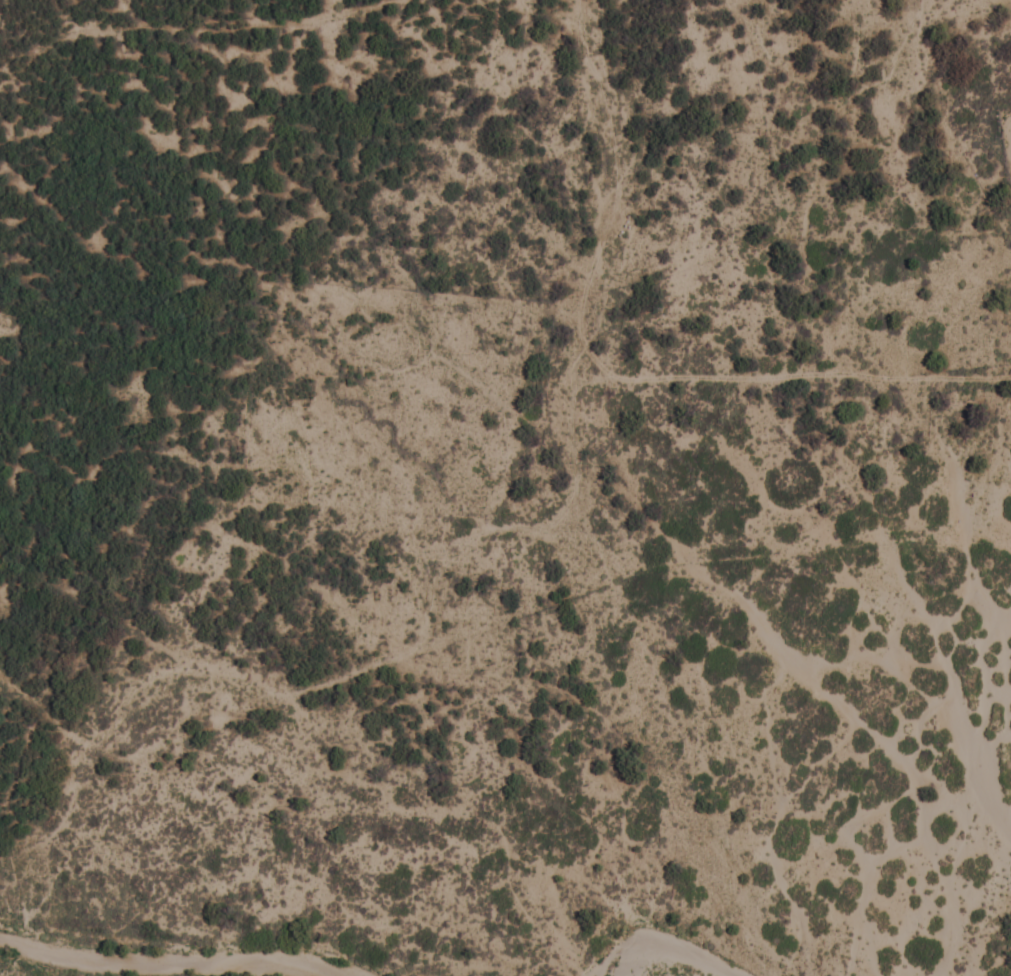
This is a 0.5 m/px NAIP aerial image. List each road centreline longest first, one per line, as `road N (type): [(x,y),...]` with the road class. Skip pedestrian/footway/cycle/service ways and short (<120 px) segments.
road 1 (residential): [(1010,190),(953,136),(784,124),(701,145),(539,237),(495,323),(443,392),(367,442),(293,460)]

